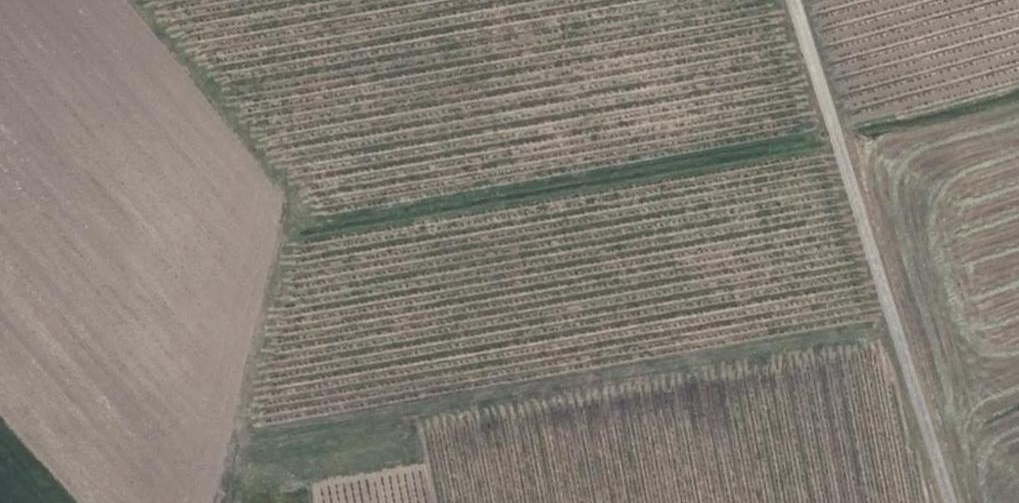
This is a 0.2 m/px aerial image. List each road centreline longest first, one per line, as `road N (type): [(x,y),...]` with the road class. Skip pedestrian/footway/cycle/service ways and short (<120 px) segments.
road 1 (unclassified): [(953,502),(794,0)]

